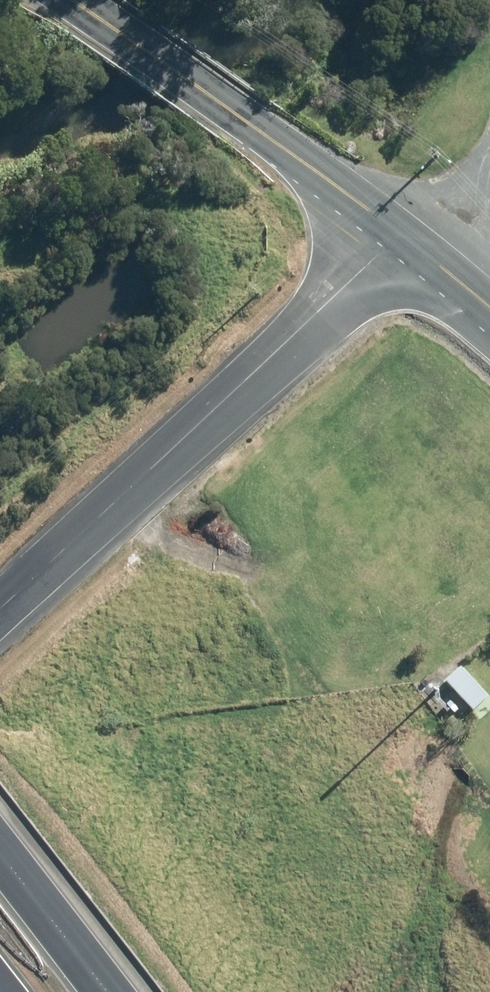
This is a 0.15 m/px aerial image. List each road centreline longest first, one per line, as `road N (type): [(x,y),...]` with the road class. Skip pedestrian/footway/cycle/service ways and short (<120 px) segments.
road 1 (unclassified): [(0,607),(379,258),(410,239)]
road 2 (secondary): [(410,239),(70,0)]
road 3 (motorway): [(0,856),(106,991)]

